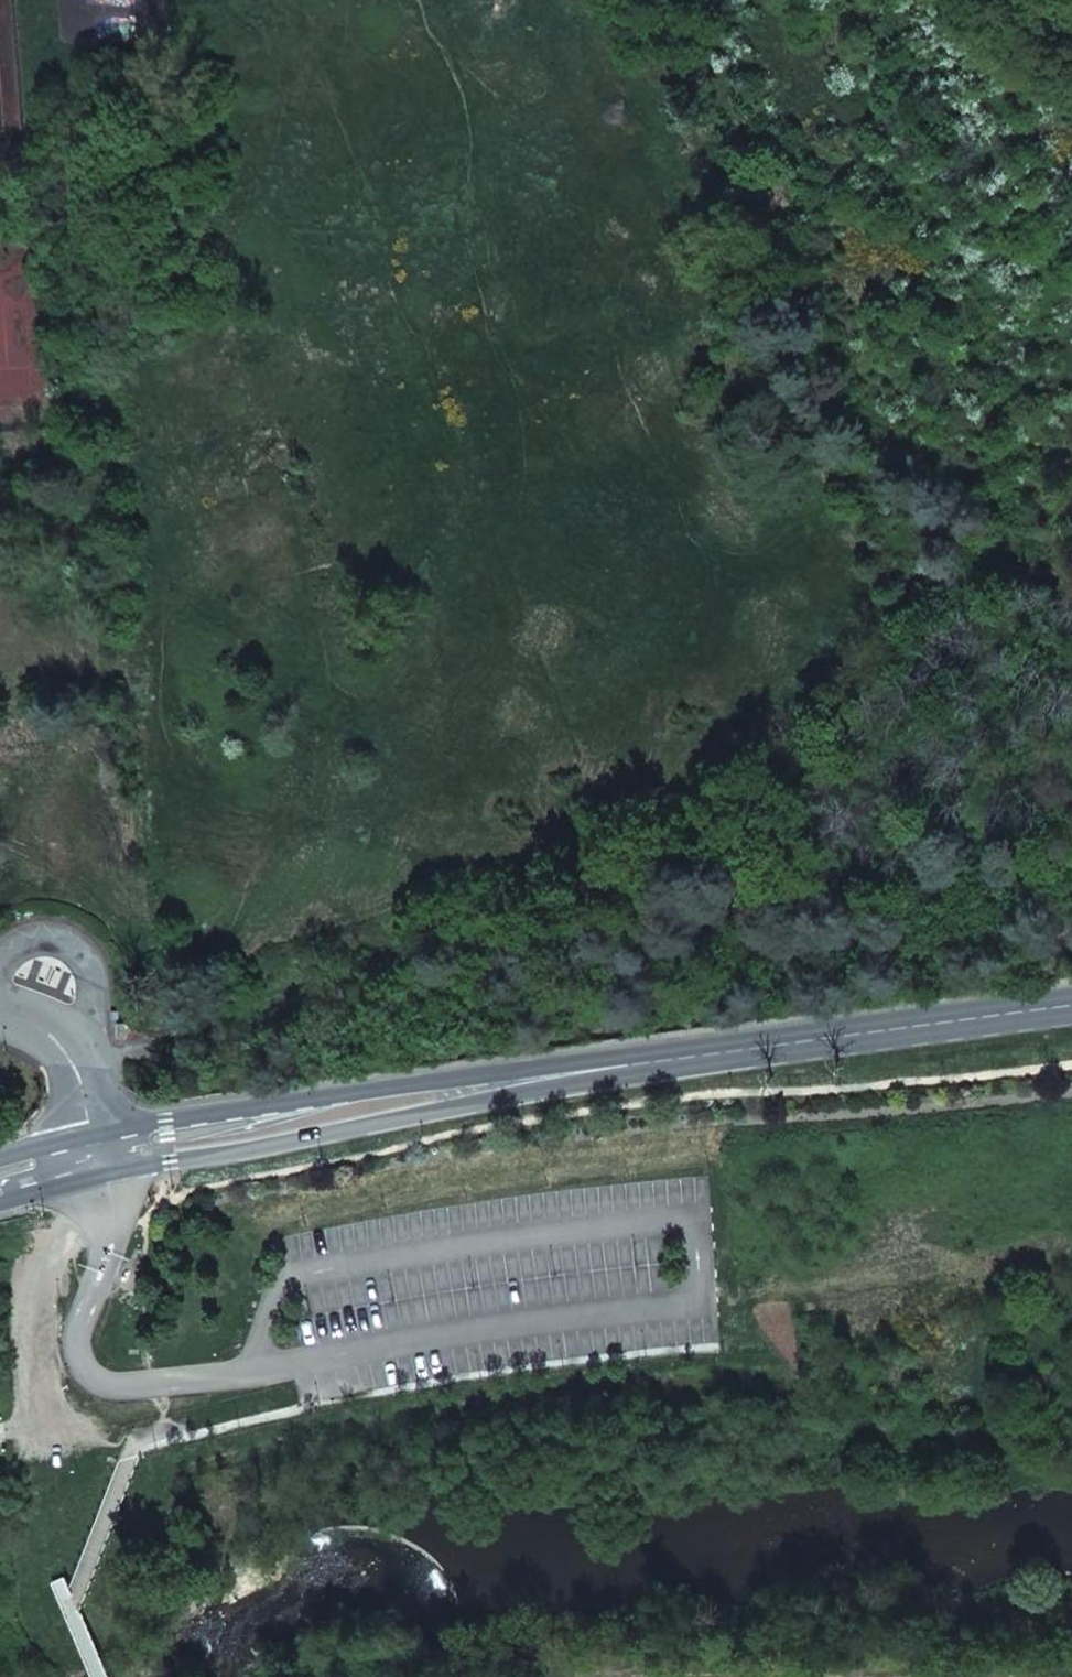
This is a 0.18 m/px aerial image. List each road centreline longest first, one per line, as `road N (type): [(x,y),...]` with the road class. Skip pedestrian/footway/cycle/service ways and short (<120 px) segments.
road 1 (primary): [(85,1154),(491,1083),(1071,1009)]
road 2 (residential): [(85,1154),(81,1078),(54,1041),(0,1011)]

